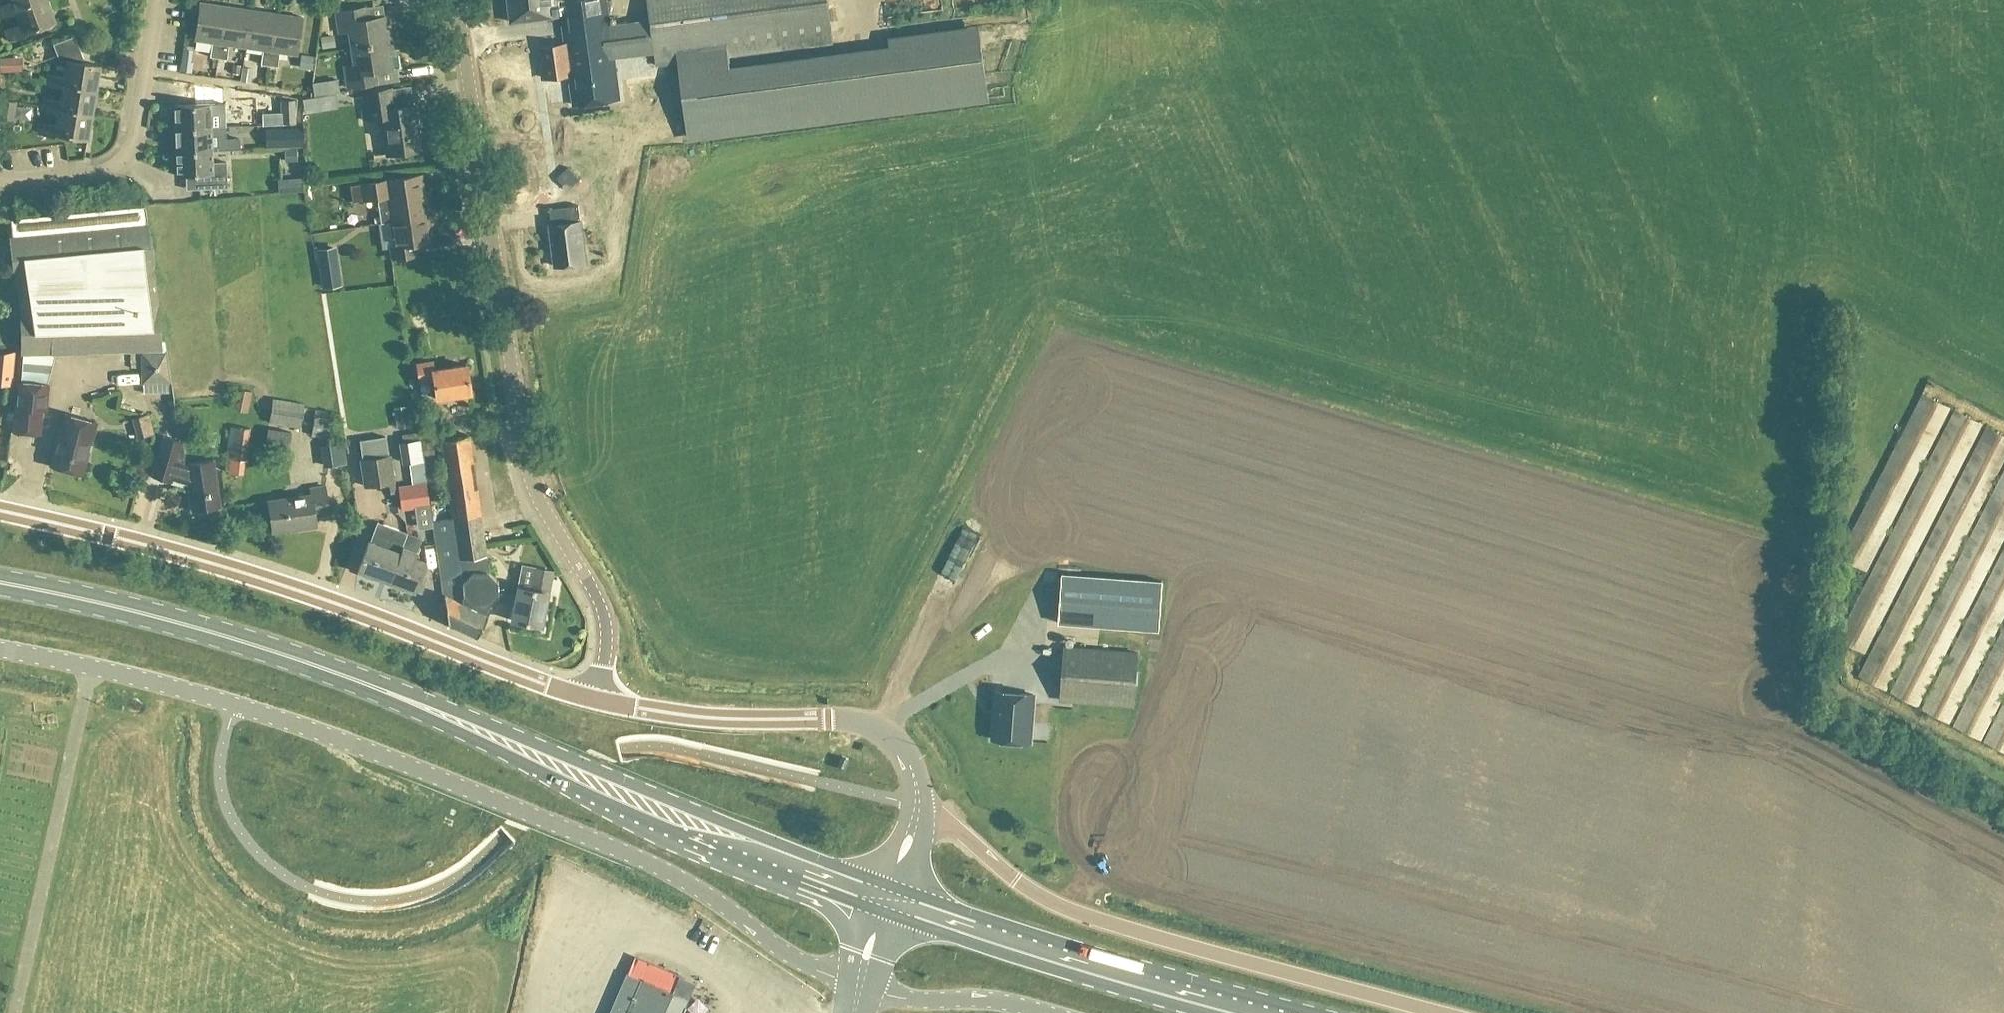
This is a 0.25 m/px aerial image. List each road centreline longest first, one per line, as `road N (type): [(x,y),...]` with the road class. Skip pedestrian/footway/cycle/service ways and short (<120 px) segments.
road 1 (primary): [(0,582),(136,611),(323,668),(889,900)]
road 2 (residential): [(593,698),(604,660),(603,614),(530,478),(454,0)]
road 3 (unclassified): [(857,990),(787,954),(654,866),(235,705)]
road 4 (residential): [(593,698),(253,576),(0,510)]
road 5 (unclassified): [(931,785),(926,809),(1060,907),(1439,1012)]
road 6 (primary): [(889,900),(1265,1012)]
road 7 (residential): [(0,180),(85,179),(125,160),(155,0)]
road 8 (unclassified): [(0,650),(235,705)]
road 9 (residential): [(819,700),(767,719),(724,719),(593,698)]
road 10 (unclassified): [(1049,1012),(857,990)]
road 11 (unclassified): [(931,785),(819,700)]
road 12 (unclassified): [(889,900),(931,785)]

